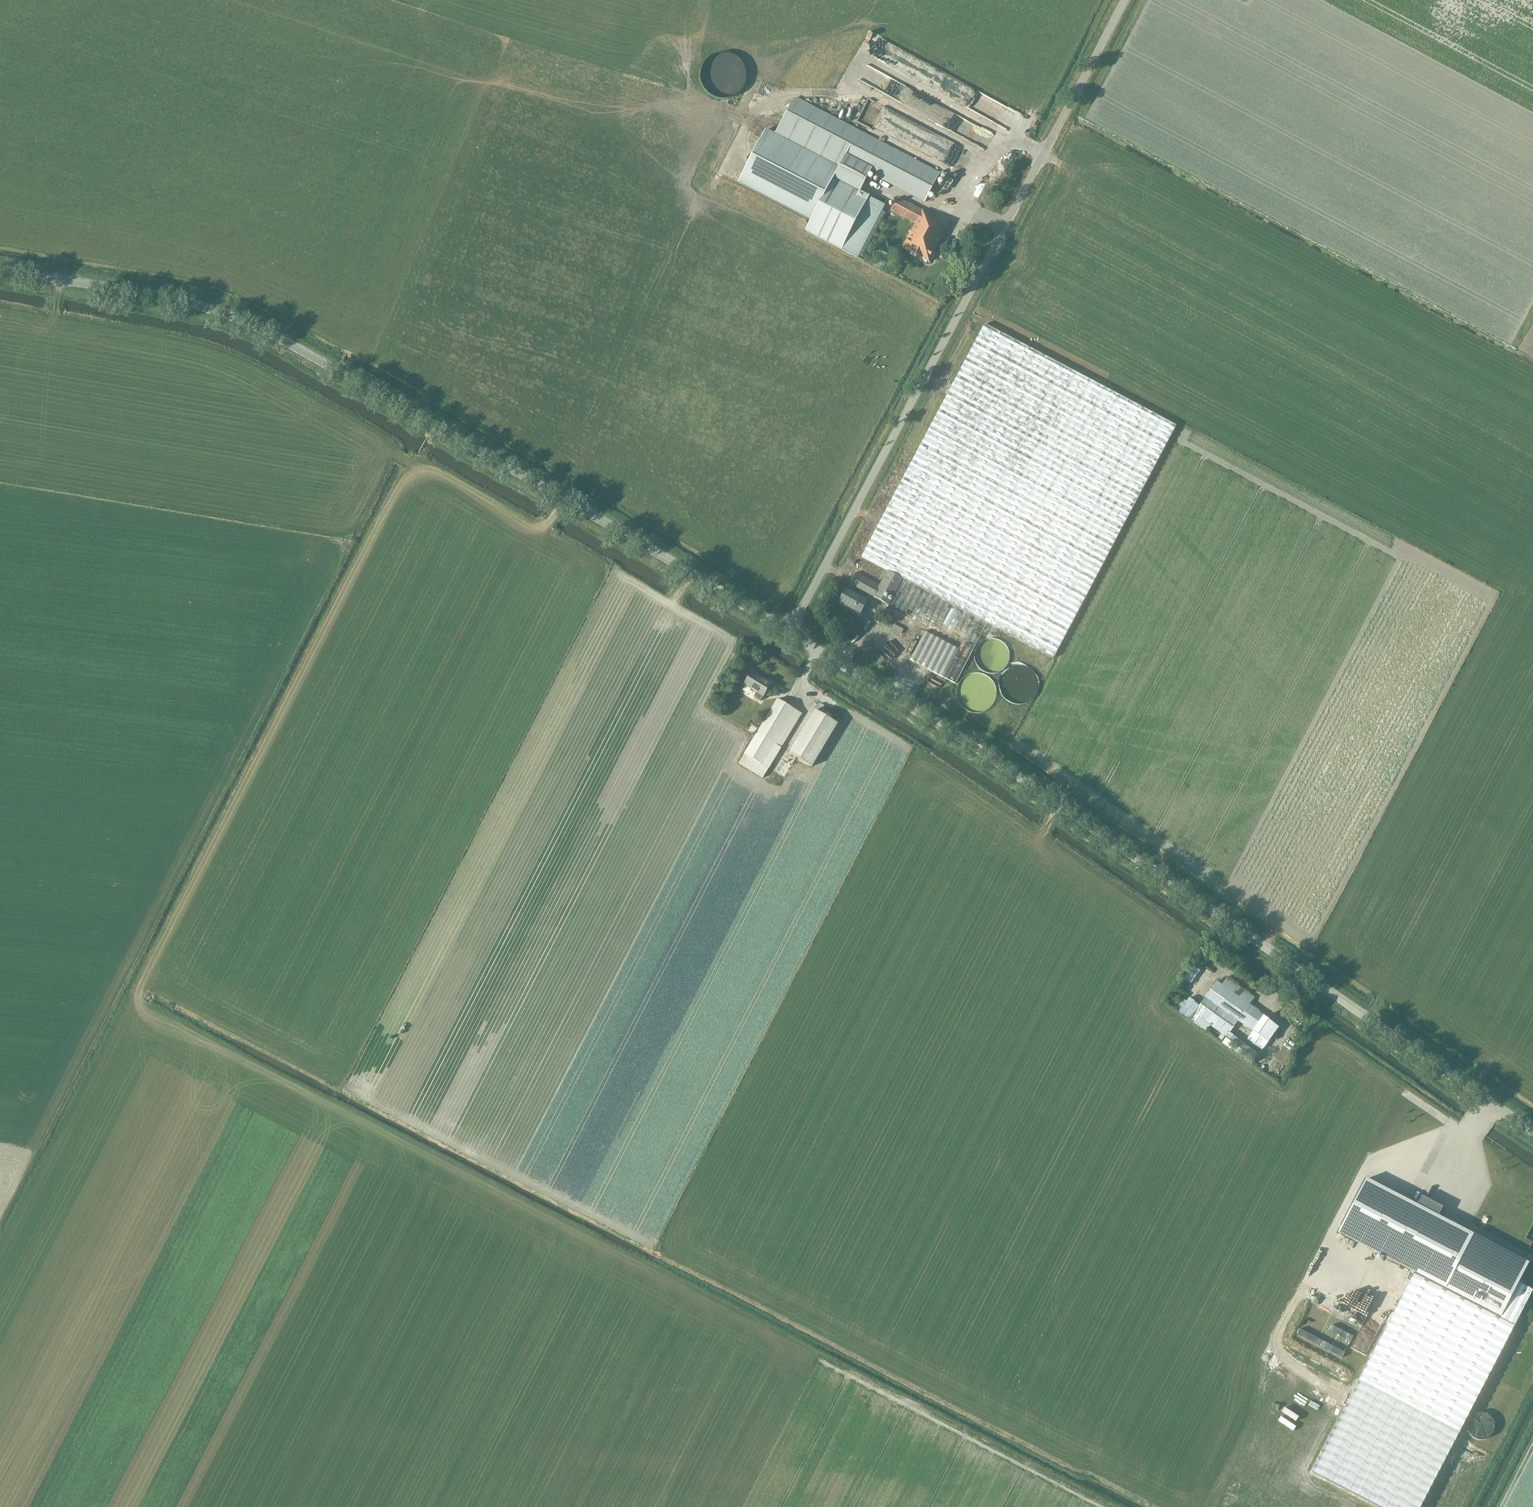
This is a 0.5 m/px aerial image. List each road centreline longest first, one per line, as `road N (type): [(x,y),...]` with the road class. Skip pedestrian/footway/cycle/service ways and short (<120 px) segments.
road 1 (tertiary): [(1532,1134),(945,729),(787,634)]
road 2 (tertiary): [(787,634),(248,324),(174,300),(0,271)]
road 3 (unclassified): [(787,634),(1126,0)]
road 4 (track): [(242,747),(0,1214)]

